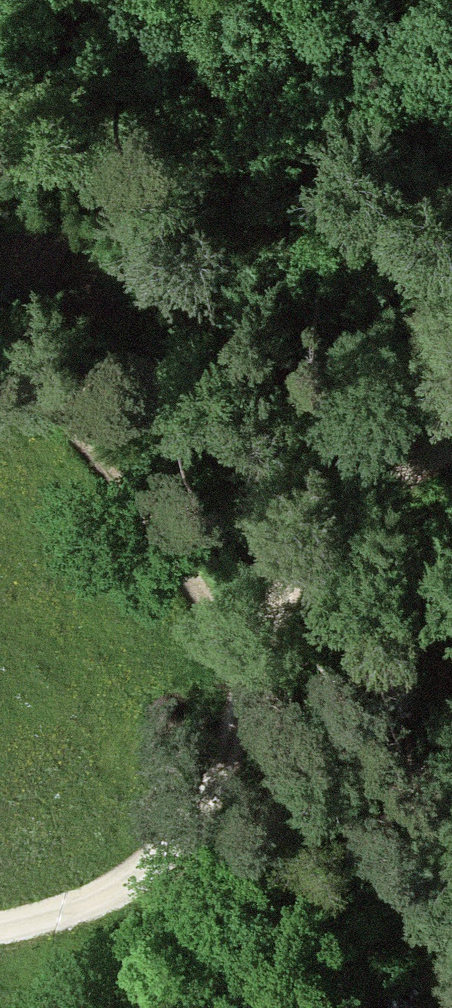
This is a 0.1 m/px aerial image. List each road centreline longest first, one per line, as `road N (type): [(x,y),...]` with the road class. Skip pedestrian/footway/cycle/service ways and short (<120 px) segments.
road 1 (track): [(0,927),(126,887),(187,832),(229,764),(274,615),(326,534),(394,475),(451,452)]
road 2 (track): [(245,690),(205,598),(121,478),(0,354)]

